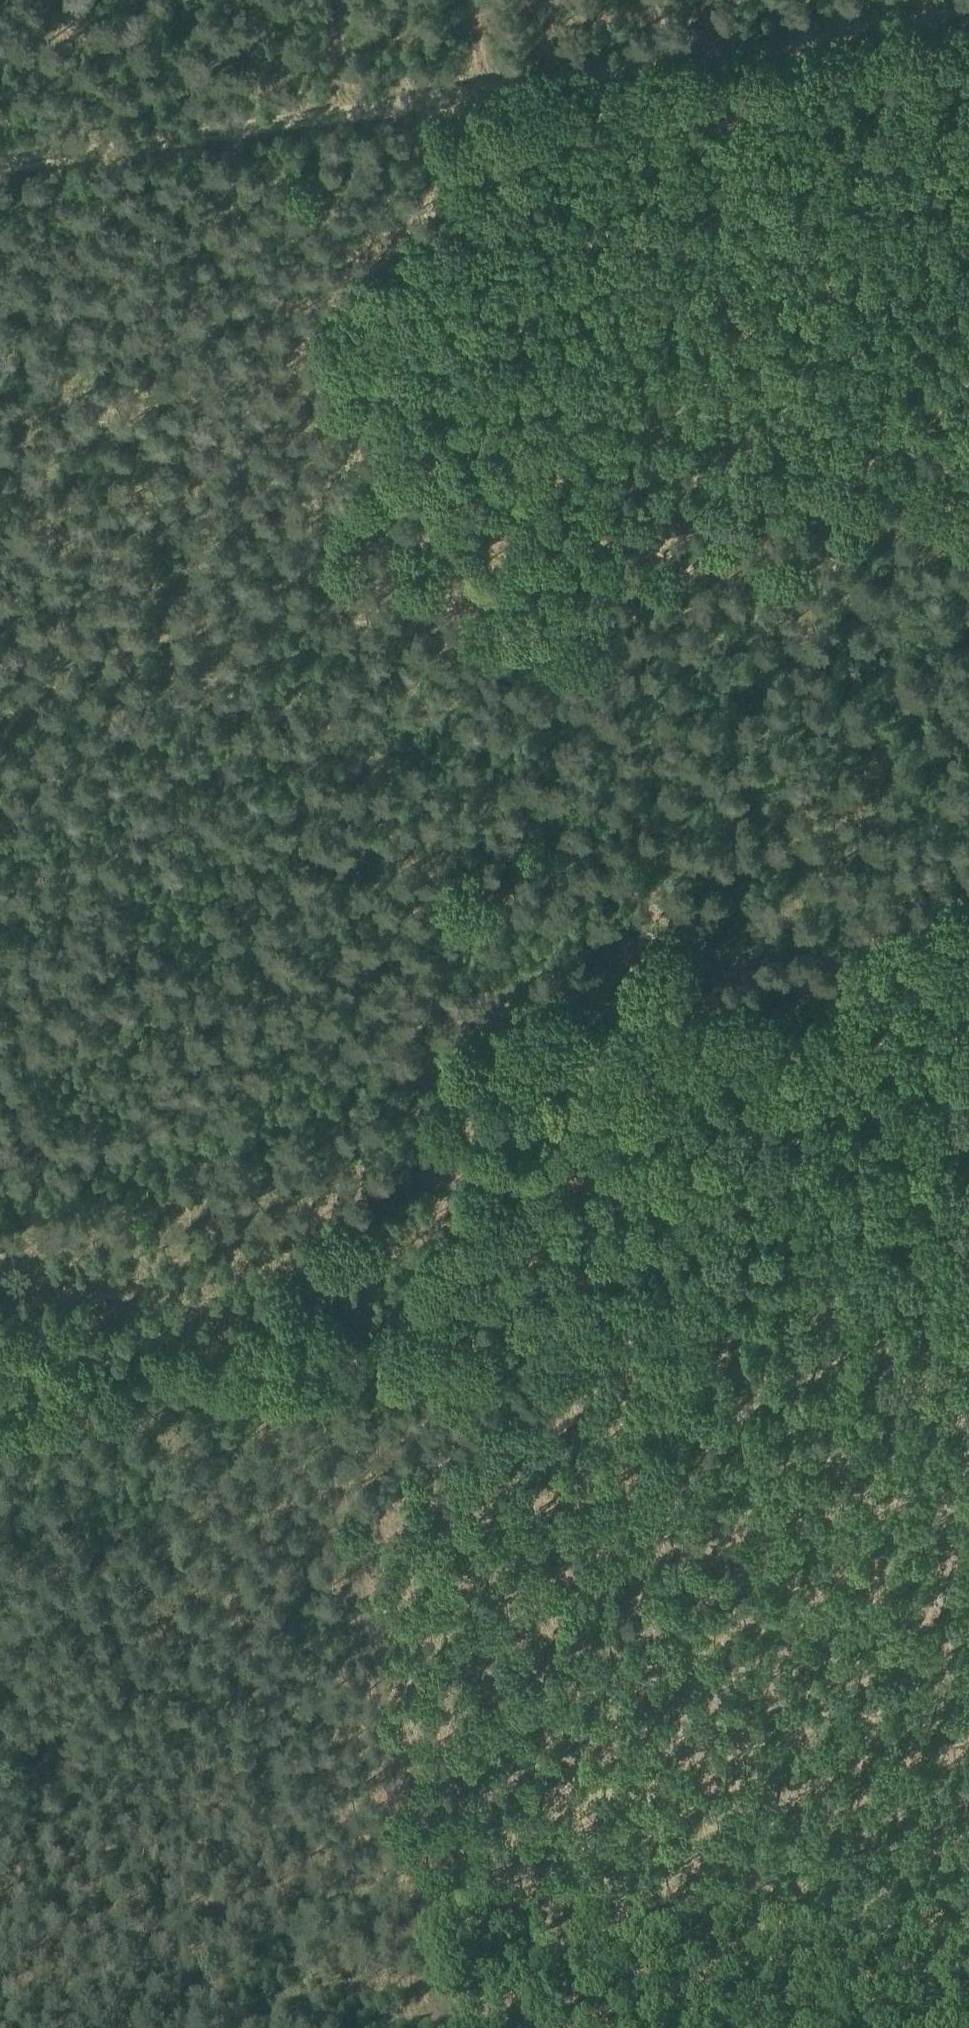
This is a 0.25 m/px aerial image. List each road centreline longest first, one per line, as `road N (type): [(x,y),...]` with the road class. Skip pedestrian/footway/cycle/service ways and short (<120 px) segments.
road 1 (track): [(0,118),(782,0)]
road 2 (track): [(338,1331),(968,1235)]
road 3 (track): [(338,1331),(444,1945)]
road 4 (track): [(117,1363),(338,1331)]
road 5 (track): [(0,1309),(117,1363)]

